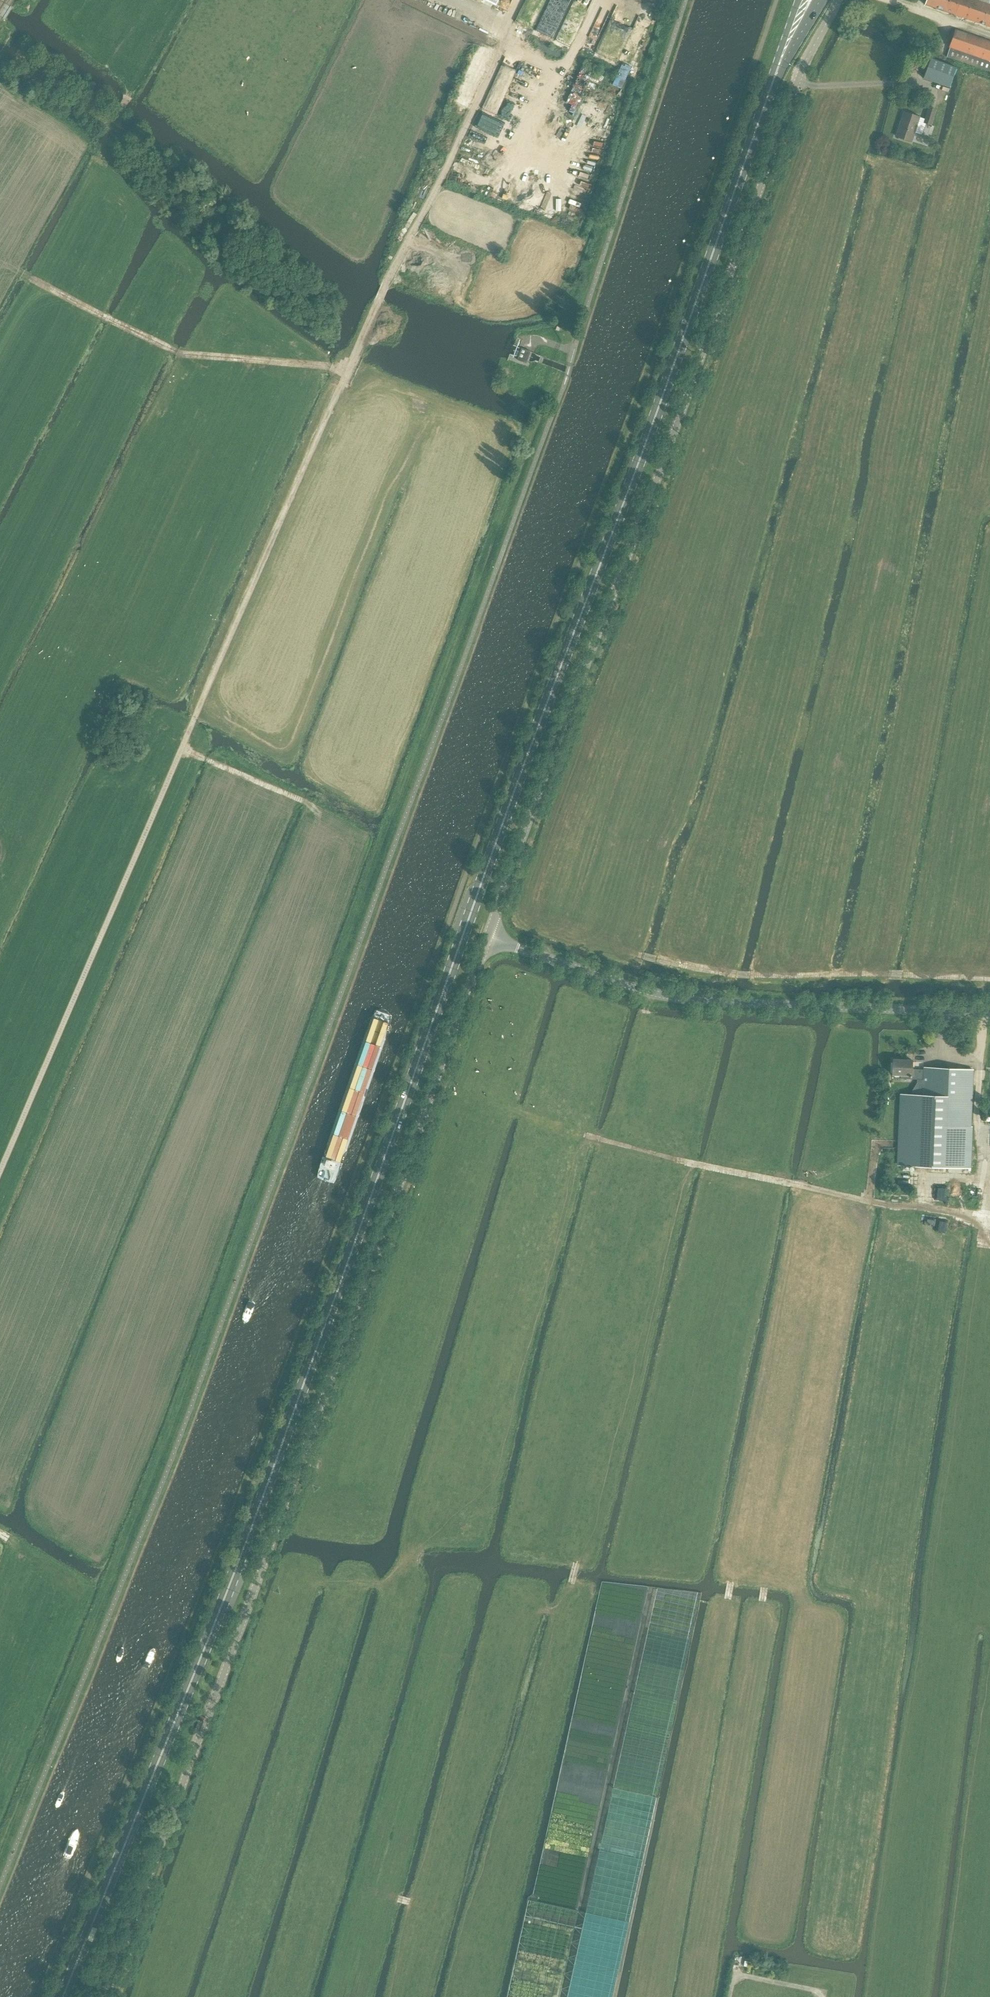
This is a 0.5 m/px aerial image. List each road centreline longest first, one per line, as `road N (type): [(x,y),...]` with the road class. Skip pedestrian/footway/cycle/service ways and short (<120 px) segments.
road 1 (primary): [(64,1996),(267,1490),(759,120)]
road 2 (unclassified): [(106,1996),(487,936)]
road 3 (unclassified): [(487,936),(789,105),(837,0)]
road 4 (track): [(0,1173),(386,281)]
road 5 (unclassified): [(989,1015),(661,993),(487,936)]
road 6 (track): [(638,954),(735,974),(989,977)]
road 7 (primary): [(759,120),(821,0)]
road 8 (primary): [(800,0),(759,120)]

